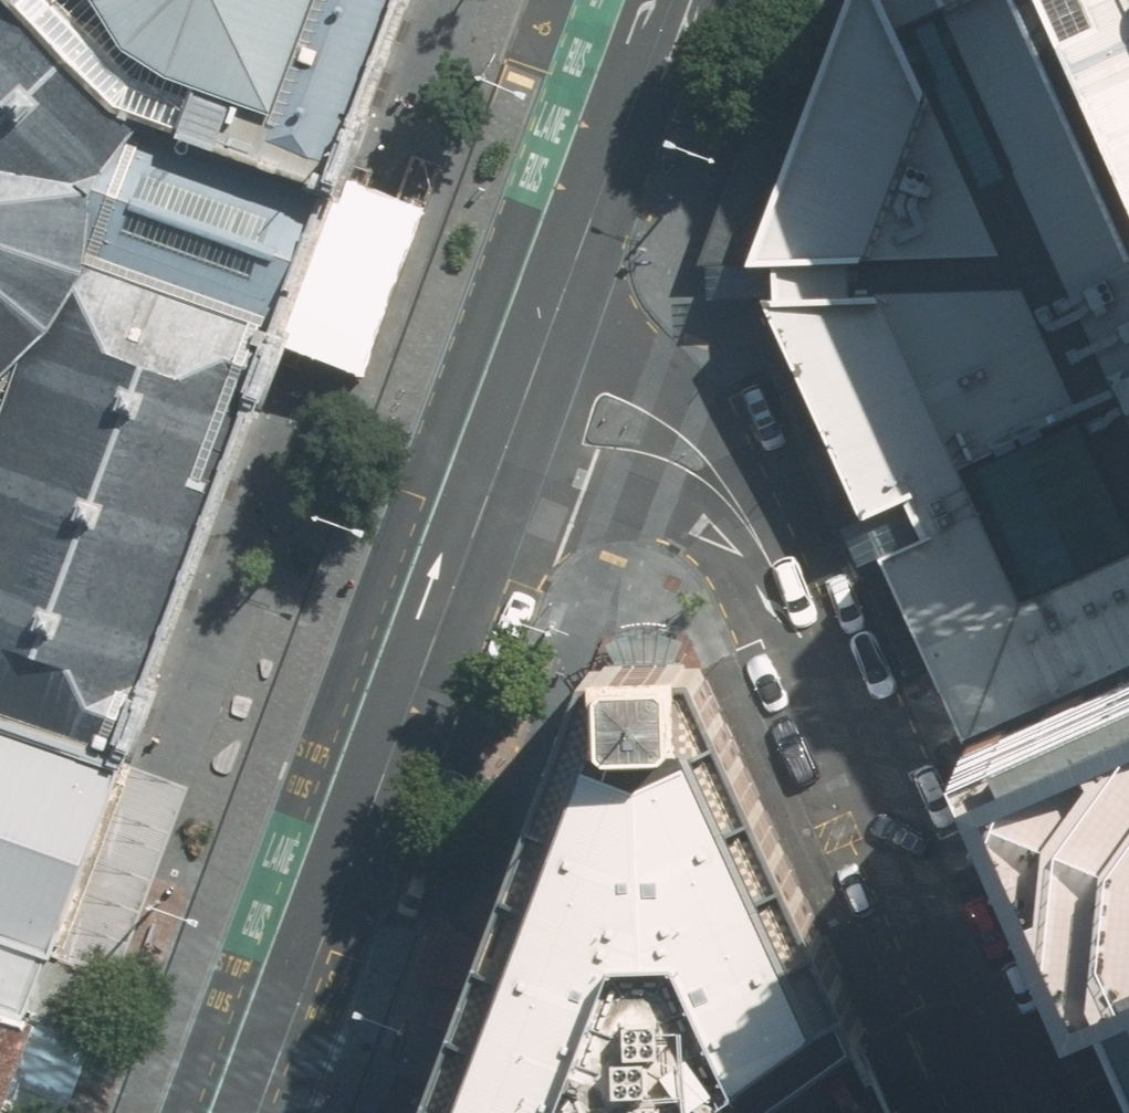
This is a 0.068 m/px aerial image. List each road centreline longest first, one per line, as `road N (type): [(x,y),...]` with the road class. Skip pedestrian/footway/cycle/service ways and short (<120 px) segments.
road 1 (tertiary): [(219,1112),(472,427)]
road 2 (residential): [(780,579),(1016,1112)]
road 3 (residential): [(509,325),(619,364),(699,418),(725,457),(780,579)]
road 4 (residential): [(780,579),(650,491),(472,427)]
road 5 (tertiary): [(509,325),(626,0)]

